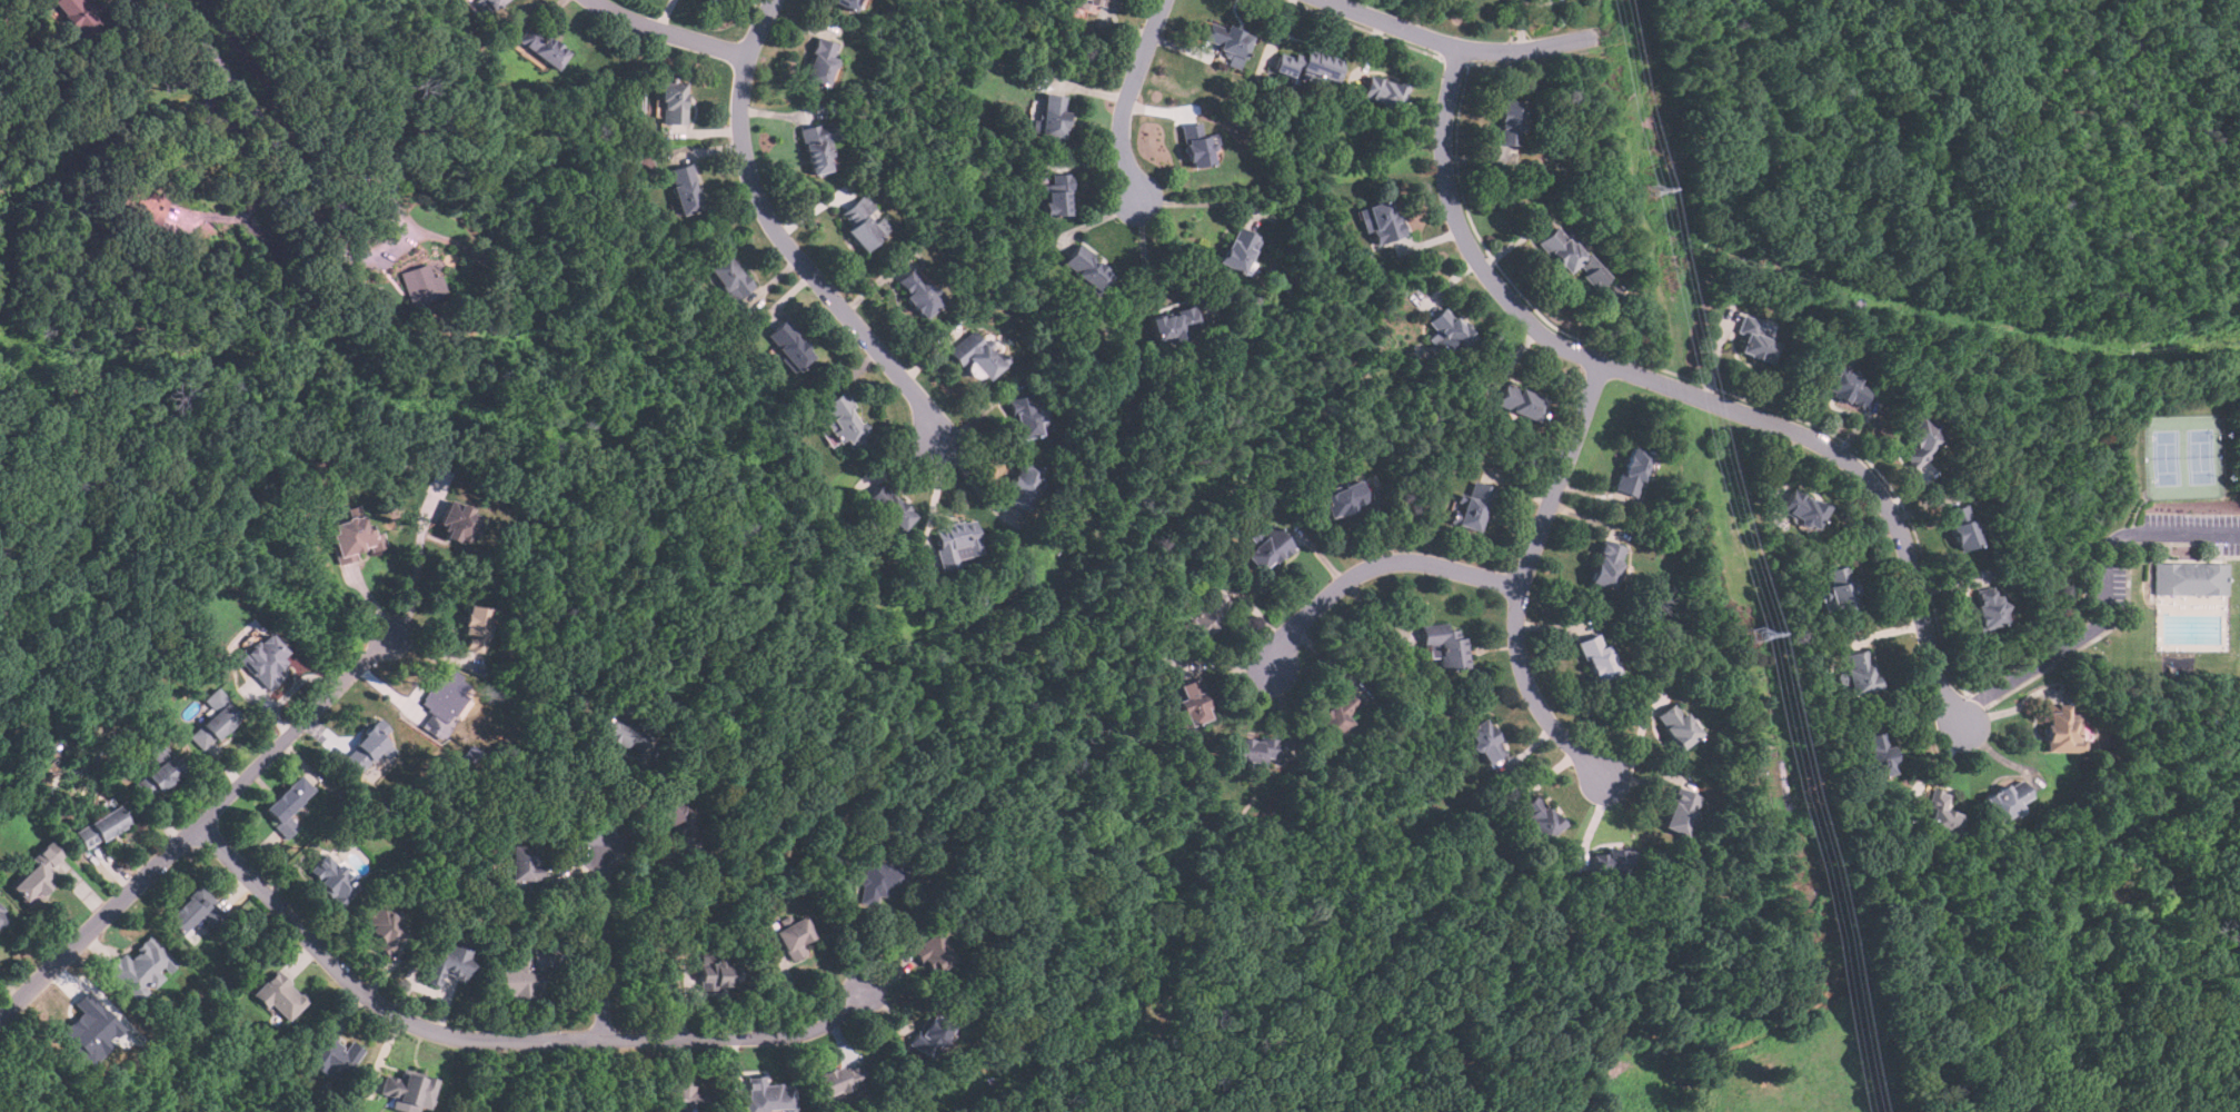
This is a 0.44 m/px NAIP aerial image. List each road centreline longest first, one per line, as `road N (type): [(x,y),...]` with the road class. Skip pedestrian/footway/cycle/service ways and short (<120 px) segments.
road 1 (residential): [(1460,48),(1446,115),(1447,182),(1459,224),(1486,270),(1554,341),(1809,437),(1863,474),(1902,532),(1943,694),(1963,723)]
road 2 (residential): [(199,824),(365,992),(441,1032),(506,1041),(780,1036),(823,1026),(866,992)]
road 3 (residential): [(0,1018),(394,635)]
road 4 (residential): [(774,0),(748,56),(741,116),(759,198),(786,242),(924,404),(938,445)]
road 5 (residential): [(1604,361),(1522,586),(1519,631),(1541,708),(1607,778)]
road 6 (residential): [(1522,586),(1415,559),(1380,563),(1295,626),(1273,668)]
road 7 (residential): [(1601,36),(1530,50),(1460,48),(1329,0)]
road 8 (residential): [(1165,0),(1123,125),(1138,199)]
road 9 (residential): [(604,1039),(604,850)]
road 10 (residential): [(592,0),(748,56)]

